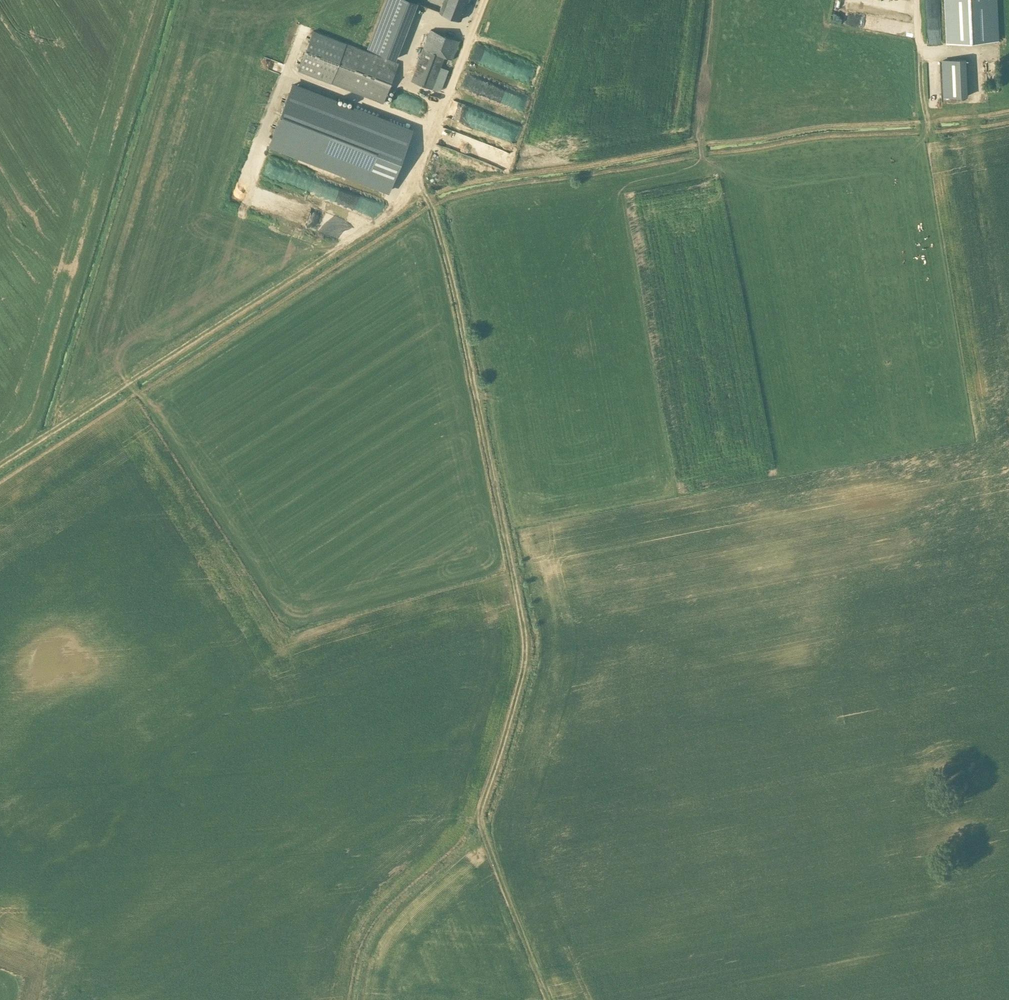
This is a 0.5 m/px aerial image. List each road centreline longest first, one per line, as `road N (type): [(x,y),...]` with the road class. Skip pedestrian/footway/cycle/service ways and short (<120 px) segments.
road 1 (track): [(411,191),(433,213),(454,288),(524,638),(479,821),(548,999)]
road 2 (track): [(134,378),(408,201),(411,191)]
road 3 (track): [(411,191),(486,0)]
road 4 (track): [(0,464),(134,378)]

